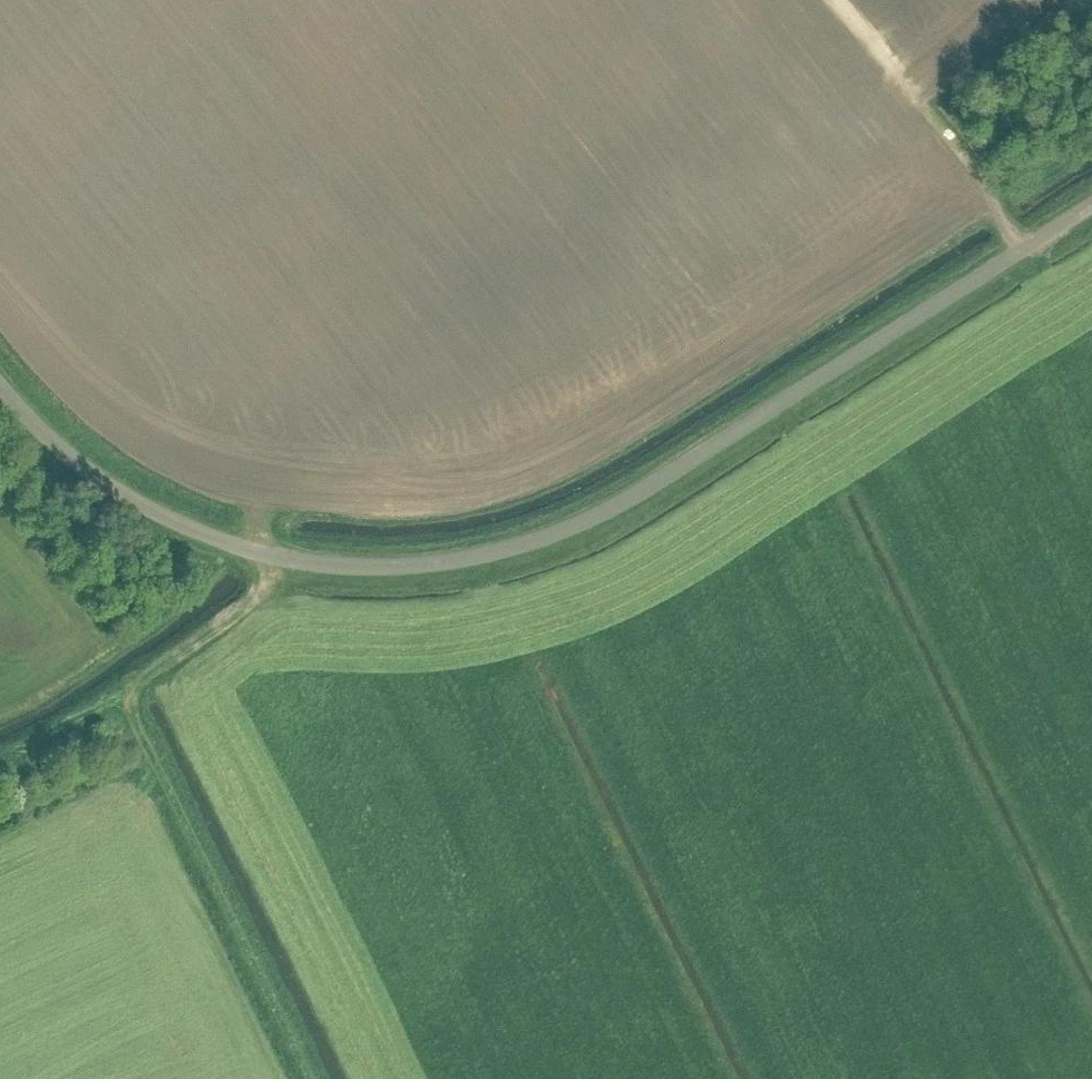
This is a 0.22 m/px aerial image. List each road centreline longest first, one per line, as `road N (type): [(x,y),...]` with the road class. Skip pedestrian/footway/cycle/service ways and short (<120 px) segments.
road 1 (unclassified): [(0,384),(98,481),(233,546),(317,563),(464,557),(540,542),(609,507),(1091,204)]
road 2 (track): [(305,1078),(121,702)]
road 3 (track): [(121,702),(260,598),(278,556)]

